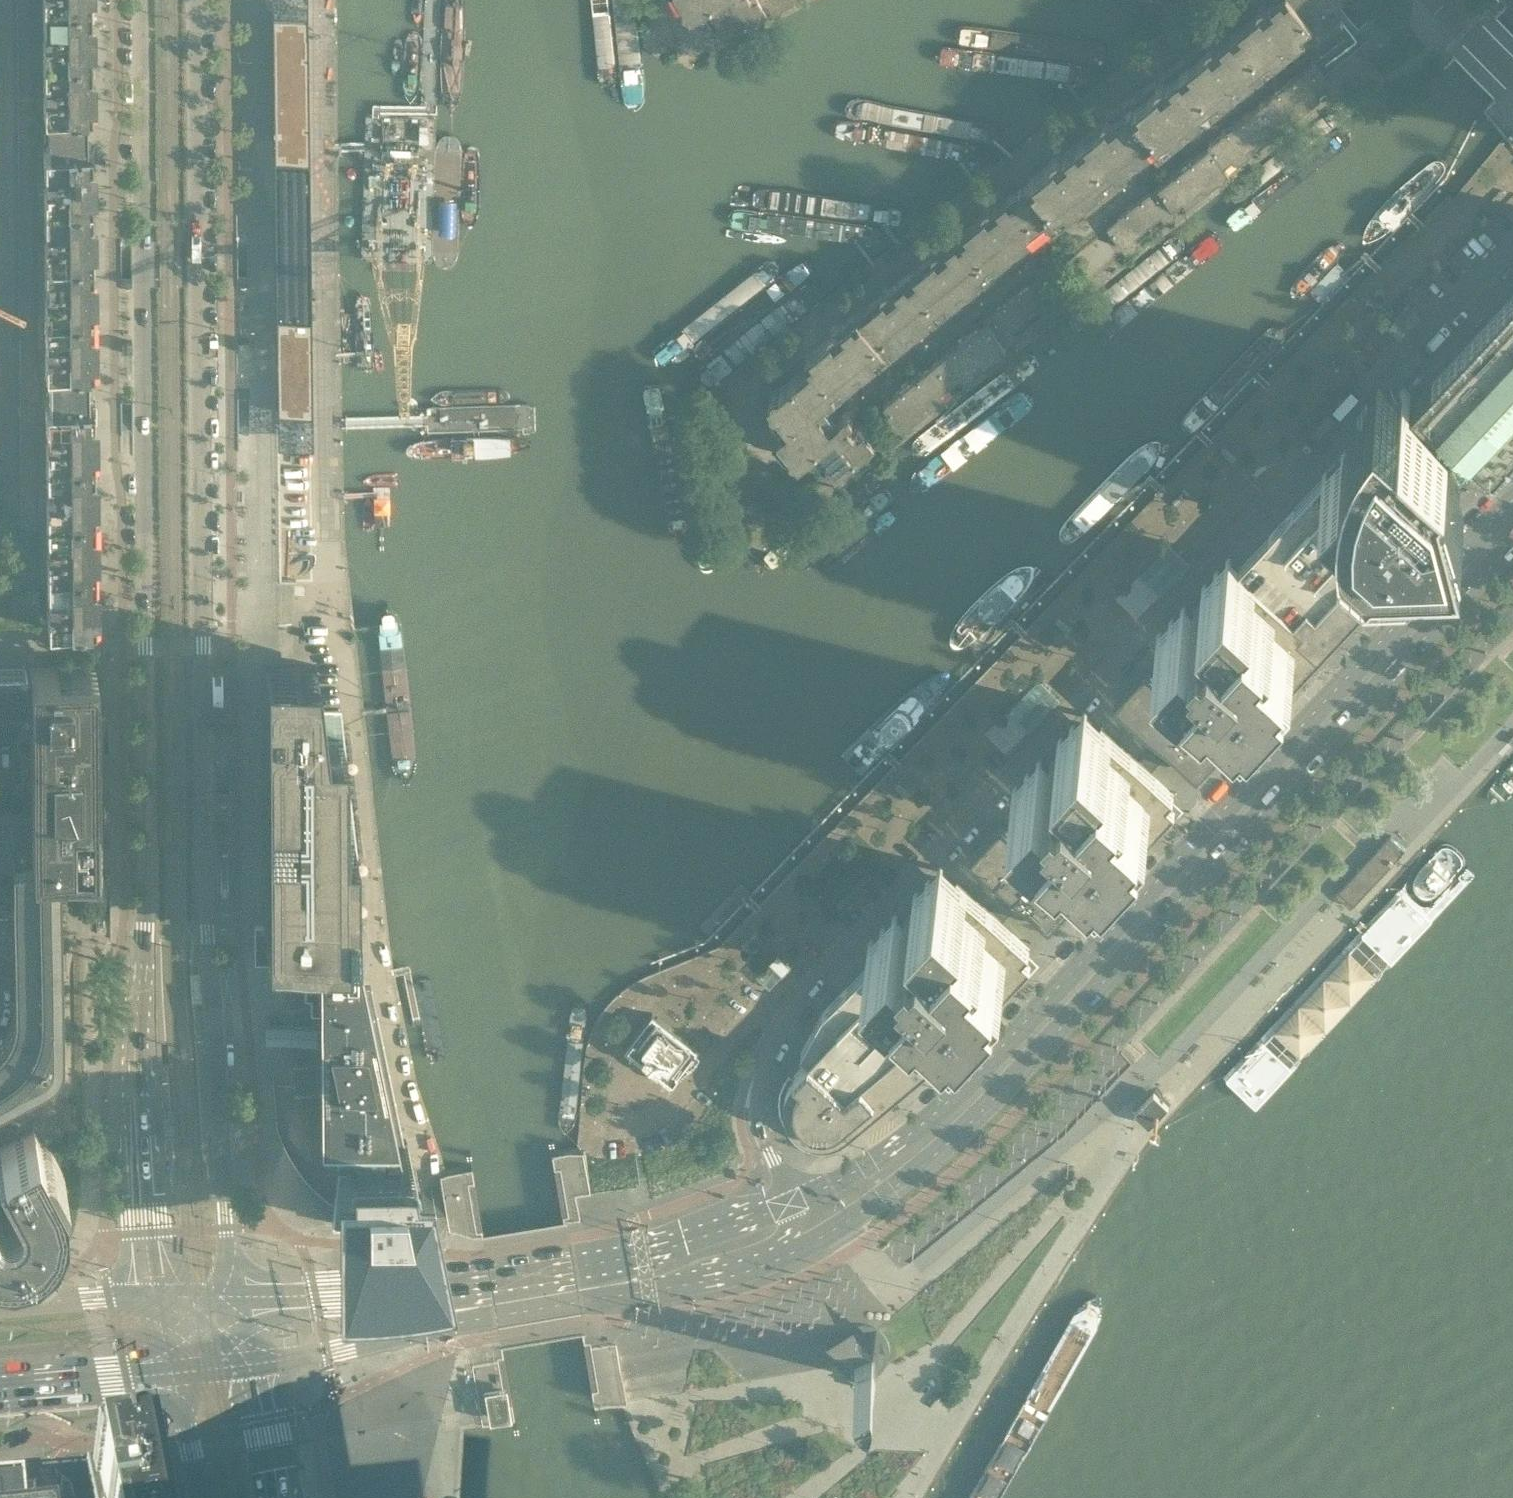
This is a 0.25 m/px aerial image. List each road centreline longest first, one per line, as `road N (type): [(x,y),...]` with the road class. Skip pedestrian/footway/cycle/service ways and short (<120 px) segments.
road 1 (secondary): [(145,0),(148,887),(138,1071),(142,1217),(155,1296)]
road 2 (secondary): [(234,1296),(208,931),(196,0)]
road 3 (residential): [(794,1202),(761,1132),(755,1096),(788,1017),(1317,445),(1512,250)]
road 4 (primary): [(1512,497),(967,1083),(866,1165),(794,1202)]
road 5 (primary): [(835,1230),(977,1116),(1512,544)]
road 6 (residential): [(759,429),(759,372),(1230,0)]
road 7 (residential): [(1512,726),(1463,780),(1422,787),(1204,1021),(1095,1121)]
road 8 (primary): [(794,1202),(648,1250),(460,1284),(234,1296)]
road 9 (residential): [(0,642),(7,543),(0,91)]
road 10 (primary): [(254,1363),(676,1287),(784,1257)]
road 11 (residential): [(1095,1121),(893,1289),(835,1230)]
road 12 (residential): [(1095,1121),(1096,1165),(940,1343)]
road 13 (primary): [(0,1391),(168,1373)]
road 14 (primary): [(155,1296),(0,1306)]
road 15 (secondary): [(280,1497),(254,1363)]
road 16 (secondary): [(168,1373),(197,1497)]

